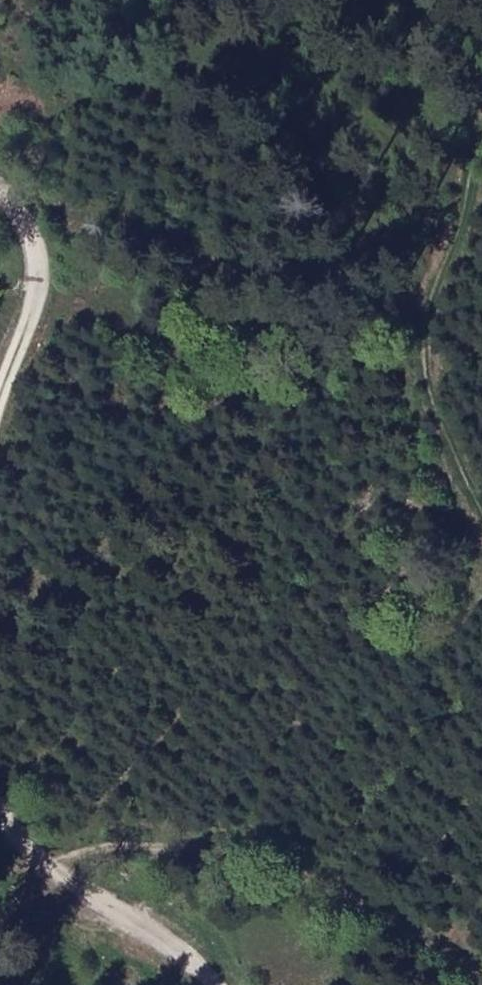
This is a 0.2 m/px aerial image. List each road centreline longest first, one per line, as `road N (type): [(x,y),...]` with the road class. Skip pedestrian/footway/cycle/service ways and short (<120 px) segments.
road 1 (track): [(481,970),(257,859),(121,844),(34,871)]
road 2 (track): [(481,501),(438,423),(421,365),(421,321),(458,222),(481,117)]
road 3 (track): [(188,984),(34,871),(0,780)]
road 4 (track): [(0,381),(50,246),(0,201)]

